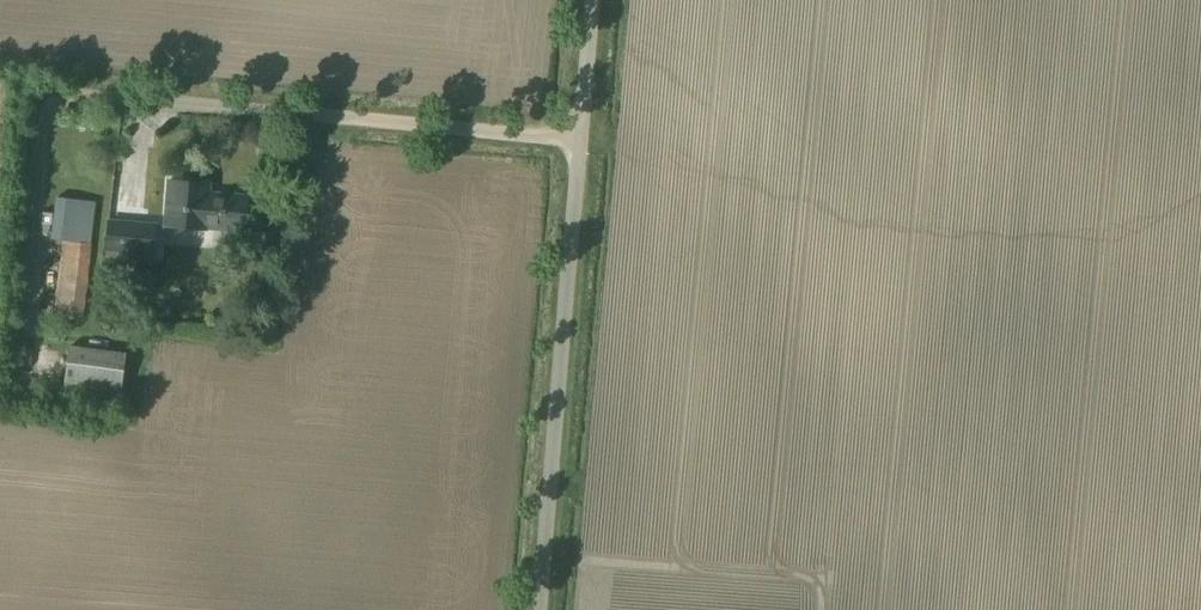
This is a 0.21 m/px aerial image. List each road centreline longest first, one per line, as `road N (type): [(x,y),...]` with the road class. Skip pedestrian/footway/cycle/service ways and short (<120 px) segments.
road 1 (unclassified): [(536,609),(590,0)]

